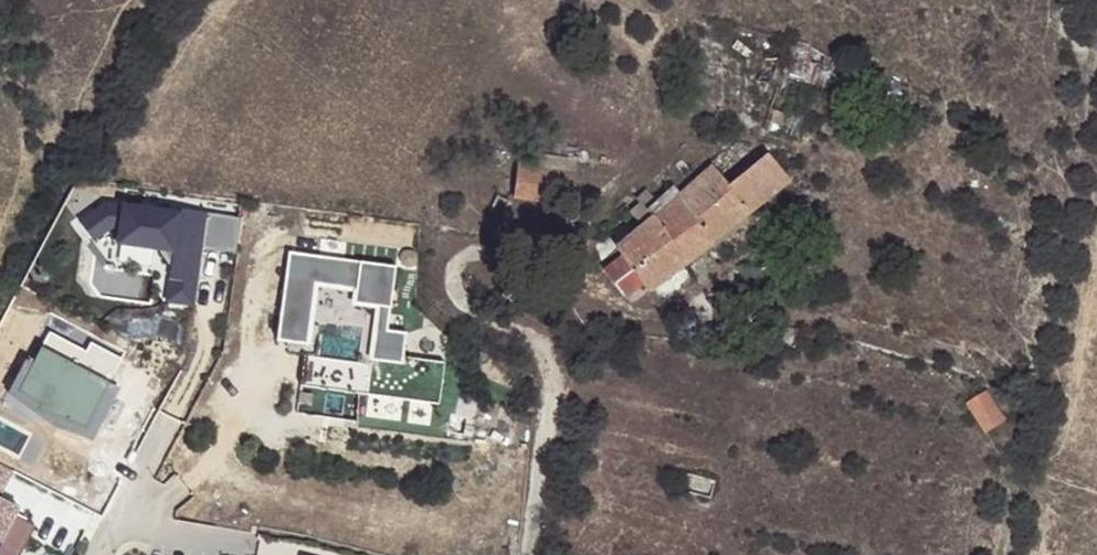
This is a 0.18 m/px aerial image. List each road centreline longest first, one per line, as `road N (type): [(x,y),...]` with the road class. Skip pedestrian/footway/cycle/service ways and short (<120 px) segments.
road 1 (track): [(527,554),(550,377),(524,333),(454,294),(453,274),(474,253),(574,265),(614,238)]

